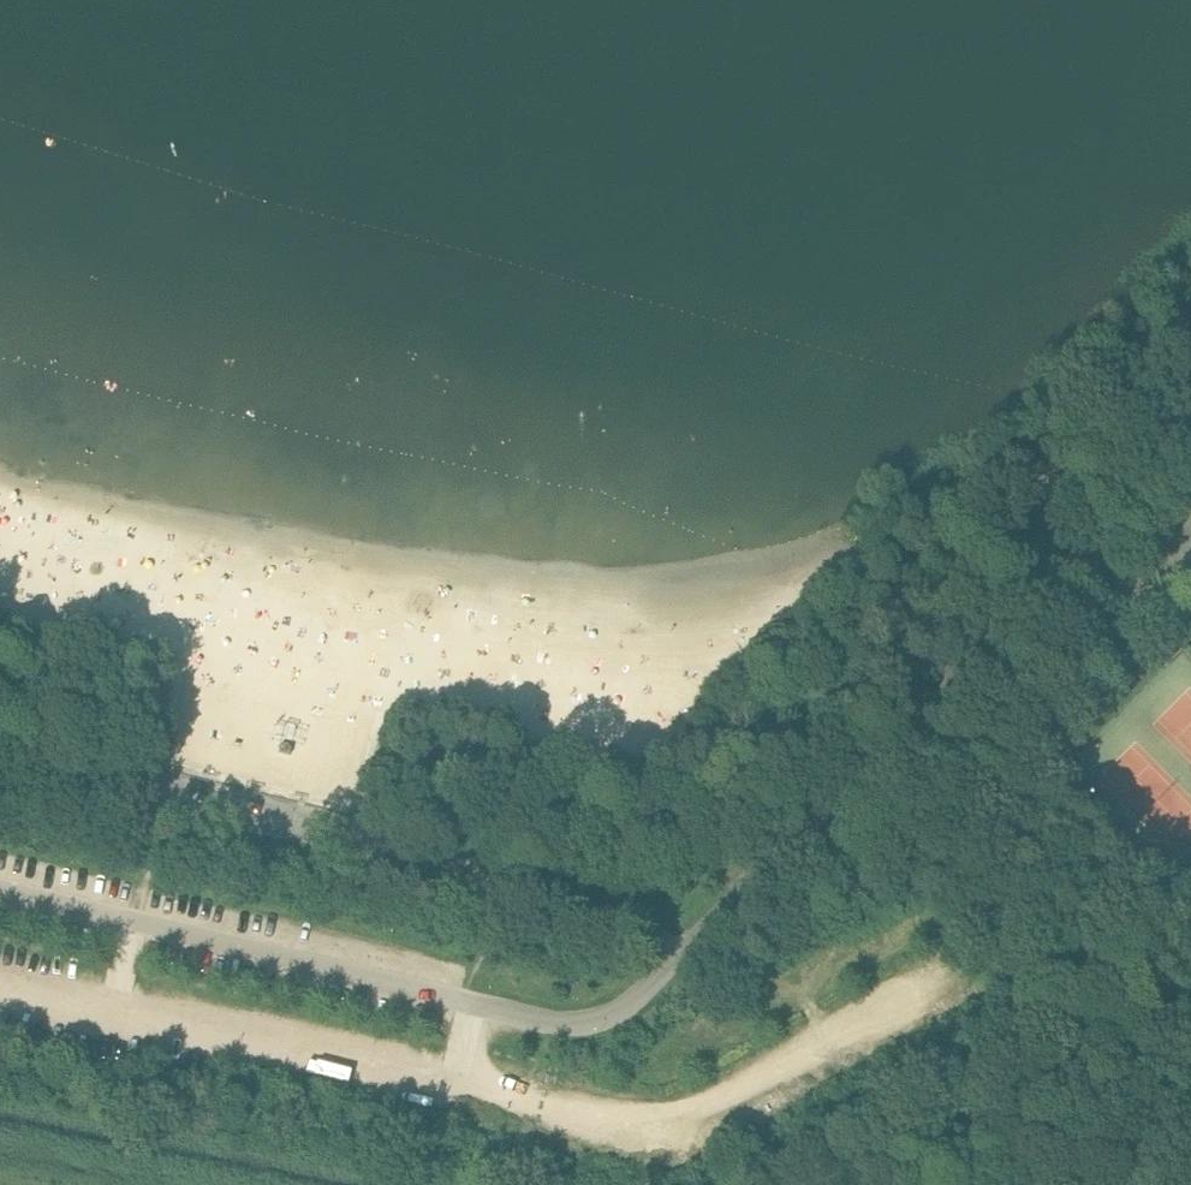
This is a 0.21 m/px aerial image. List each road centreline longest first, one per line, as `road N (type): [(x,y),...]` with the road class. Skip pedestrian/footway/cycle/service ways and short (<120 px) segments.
road 1 (unclassified): [(0,890),(596,1026),(650,990),(1190,459)]

